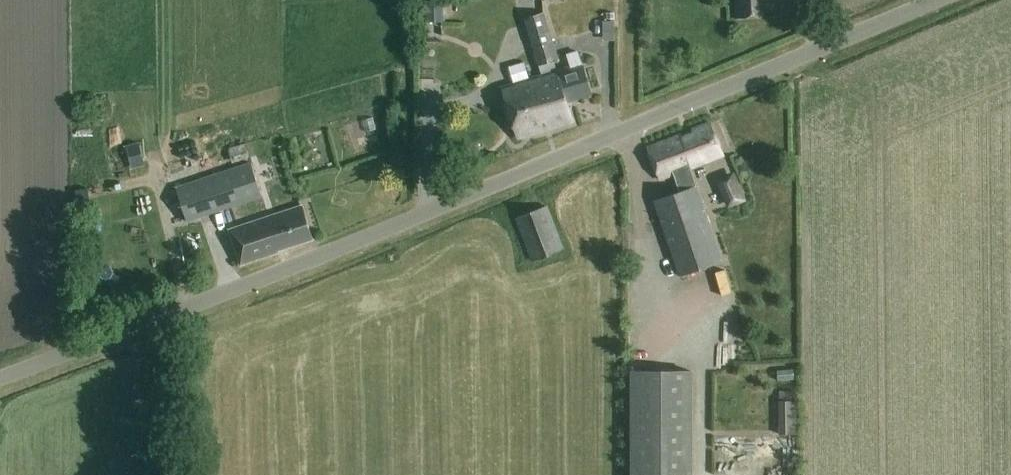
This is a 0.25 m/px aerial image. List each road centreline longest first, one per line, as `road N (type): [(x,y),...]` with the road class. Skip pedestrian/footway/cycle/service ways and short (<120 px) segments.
road 1 (unclassified): [(0,377),(360,239),(934,0)]

